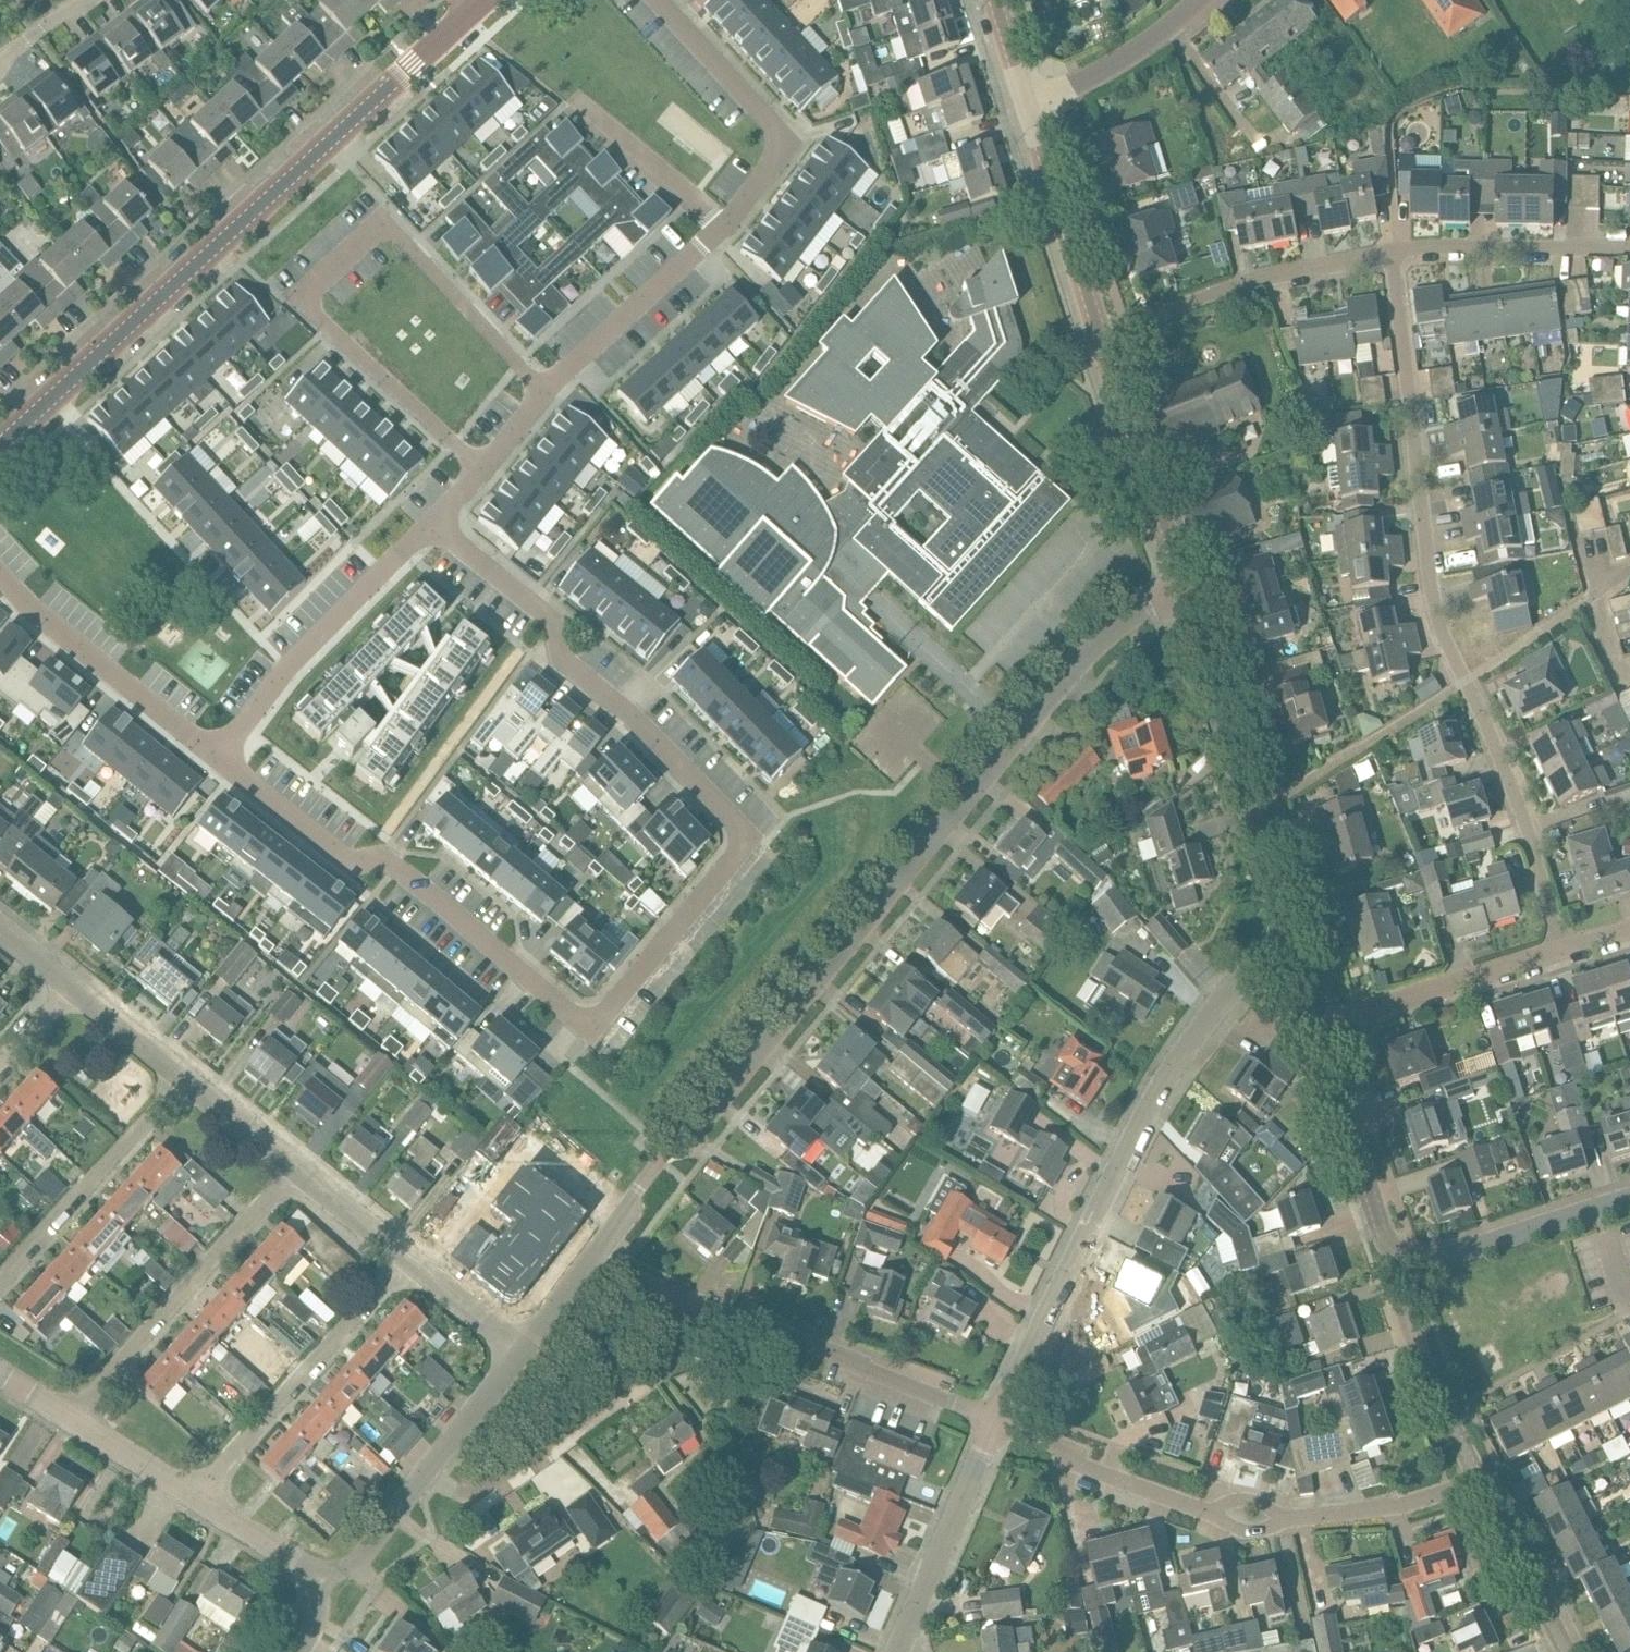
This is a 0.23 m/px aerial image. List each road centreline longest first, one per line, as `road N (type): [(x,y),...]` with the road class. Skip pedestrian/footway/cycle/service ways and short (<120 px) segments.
road 1 (residential): [(434,526),(551,619),(567,662),(750,838),(589,1032),(382,859),(342,860),(217,761)]
road 2 (residential): [(590,1259),(1018,732),(1183,579)]
road 3 (residential): [(1558,943),(1500,759),(1434,604),(1391,250)]
road 4 (unclassified): [(0,437),(470,5)]
road 5 (residential): [(547,390),(384,221),(298,298),(484,468)]
road 6 (residential): [(999,1424),(1157,1099),(1221,1007),(1298,933)]
road 7 (residential): [(1482,1484),(1406,1506),(1292,1521),(1190,1505),(999,1424)]
road 8 (residential): [(1298,933),(1183,579)]
road 9 (residential): [(999,1424),(675,1293)]
road 10 (residential): [(430,1469),(484,1490),(638,1371),(665,1333),(675,1293)]
road 11 (residential): [(74,1422),(291,1164)]
road 12 (residential): [(195,1499),(410,1258)]
road 13 (residential): [(1105,331),(1391,250)]
road 14 (residential): [(724,227),(779,158),(773,123),(658,0)]
road 15 (residential): [(217,761),(0,572)]
road 16 (residential): [(0,1282),(185,1075)]
road 17 (residential): [(1183,579),(1105,331)]
road 18 (residential): [(1399,1263),(1320,1016)]
road 19 (residential): [(1320,1016),(1558,943)]
road 20 (residential): [(1105,331),(1033,101)]
road 21 (residential): [(724,227),(547,390)]
road 22 (residential): [(1399,1263),(1417,1265),(1629,1205)]
road 23 (residential): [(1391,250),(1629,247)]
road 24 (residential): [(1482,1484),(1399,1263)]
road 25 (residential): [(906,1637),(999,1424)]
road 26 (residential): [(288,665),(434,526)]
road 27 (residential): [(576,99),(724,227)]
road 28 (residential): [(1033,101),(1092,72),(1192,0)]
road 29 (residential): [(1563,1651),(1482,1484)]
road 30 (residential): [(334,1588),(195,1499)]
road 31 (residential): [(334,1588),(430,1469)]
road 32 (residential): [(430,1469),(519,1345)]
road 33 (residential): [(410,1258),(291,1164)]
road 34 (residential): [(185,1075),(68,986)]
road 35 (residential): [(195,1499),(74,1422)]
road 36 (residential): [(519,1345),(410,1258)]
road 37 (residential): [(291,1164),(185,1075)]

